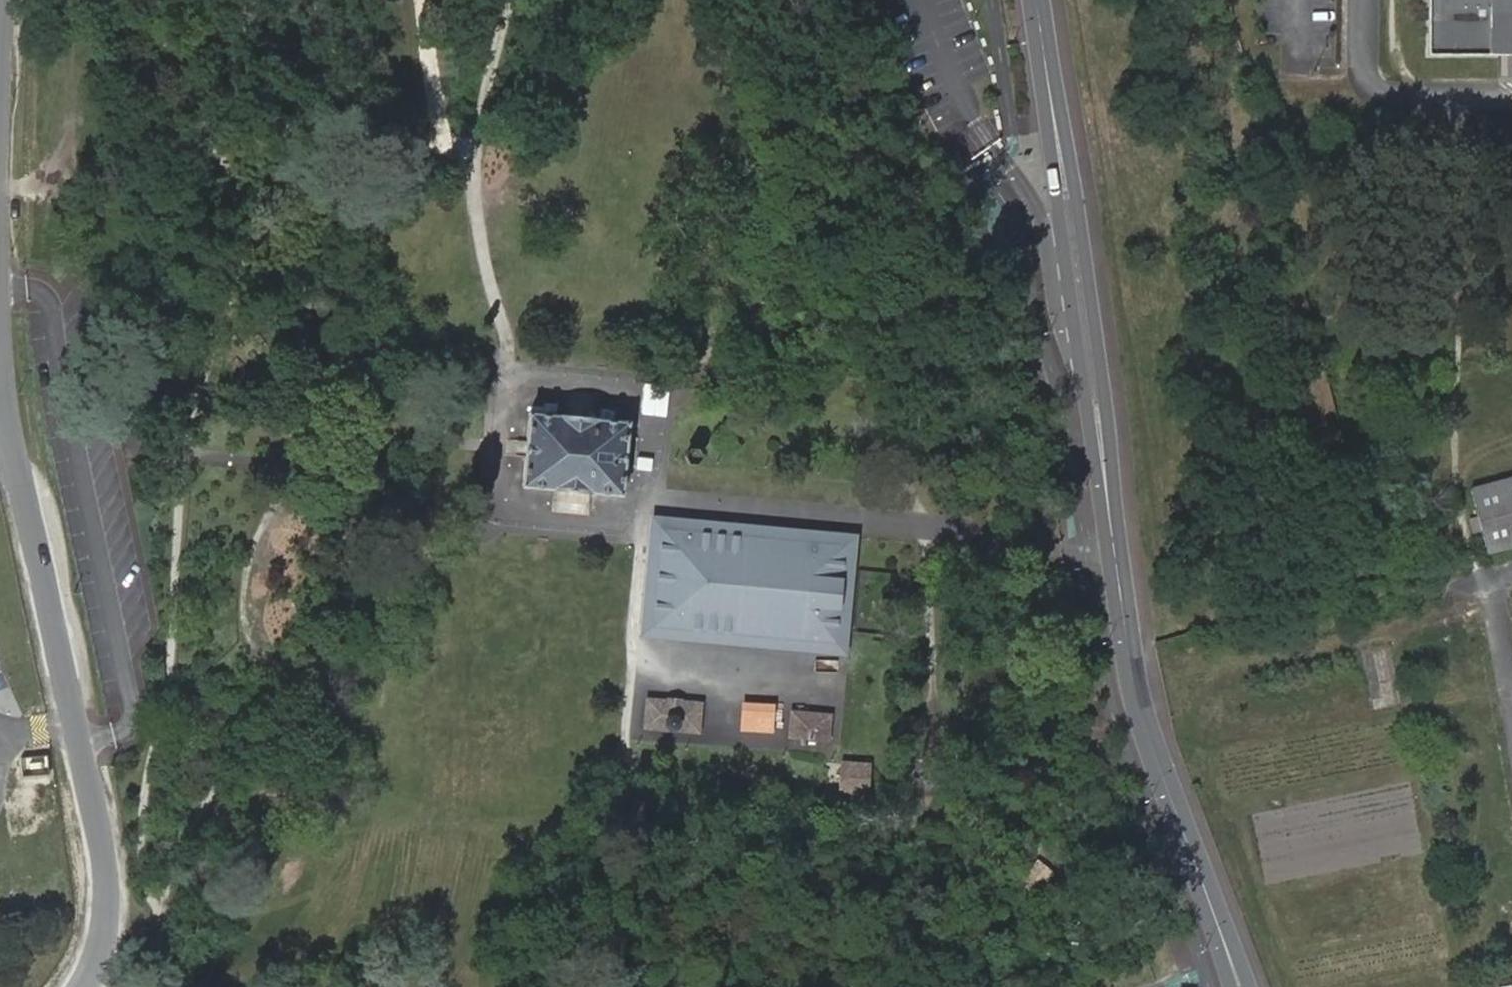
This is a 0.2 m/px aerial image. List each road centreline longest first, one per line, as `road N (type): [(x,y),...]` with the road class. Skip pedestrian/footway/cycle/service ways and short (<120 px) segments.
road 1 (tertiary): [(1225,944),(1147,731),(1038,0)]
road 2 (residential): [(80,986),(105,927),(104,846),(0,398)]

